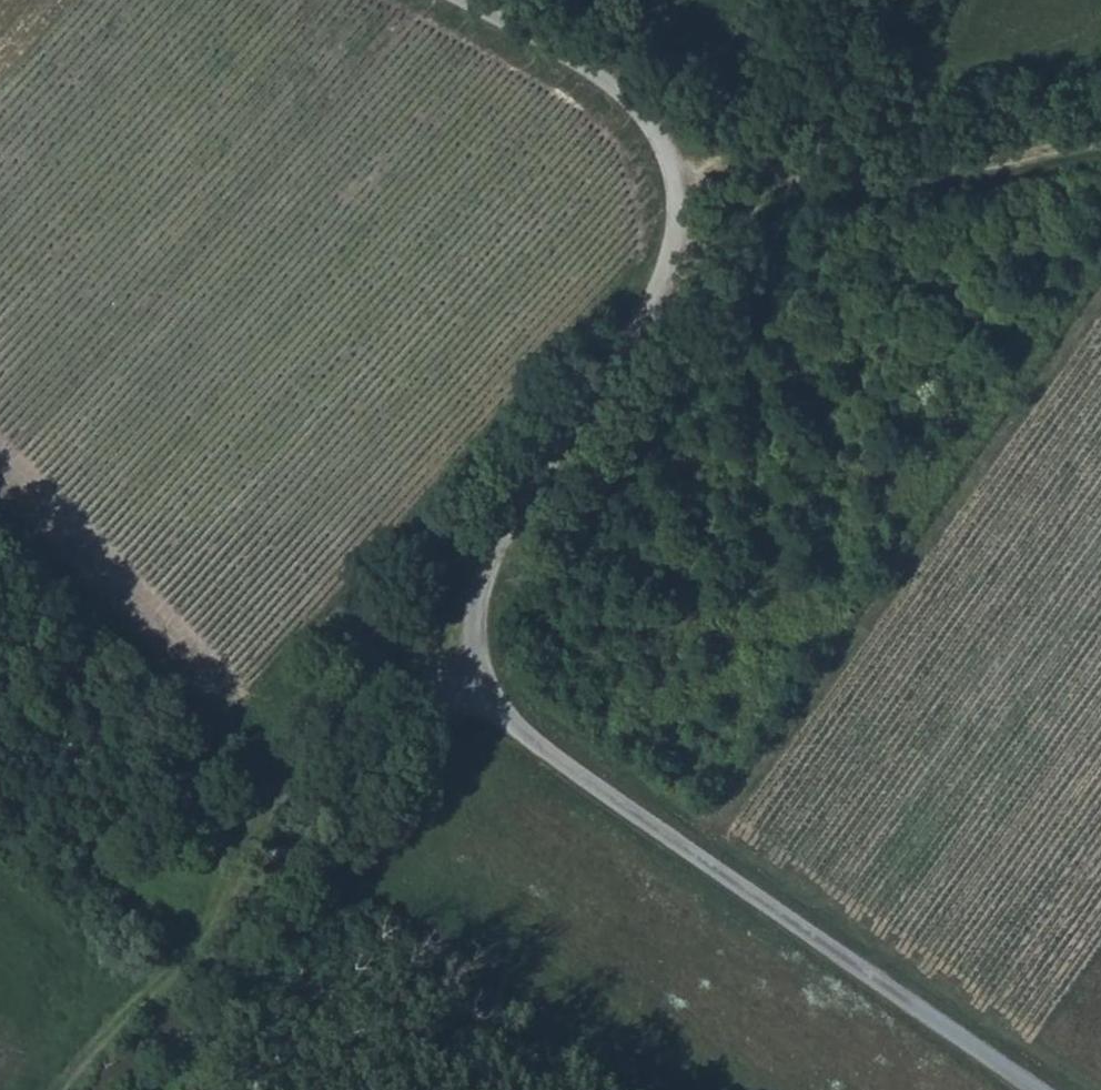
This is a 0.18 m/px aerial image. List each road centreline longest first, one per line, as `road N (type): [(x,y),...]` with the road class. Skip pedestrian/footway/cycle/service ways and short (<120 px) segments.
road 1 (track): [(477,625),(247,843),(43,1089)]
road 2 (track): [(678,183),(838,186),(1100,138)]

